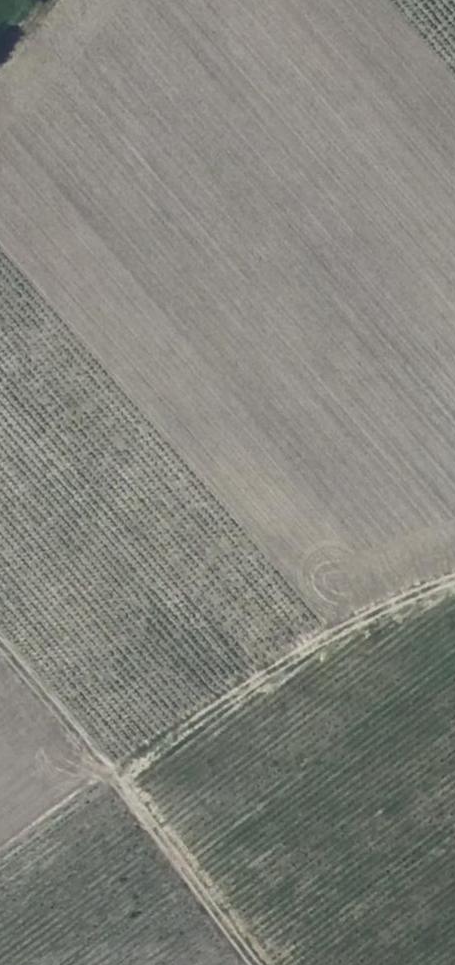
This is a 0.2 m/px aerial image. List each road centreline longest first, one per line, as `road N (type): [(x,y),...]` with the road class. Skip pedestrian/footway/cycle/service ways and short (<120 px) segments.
road 1 (track): [(0,645),(119,779),(257,964)]
road 2 (track): [(454,581),(321,638),(119,779)]

